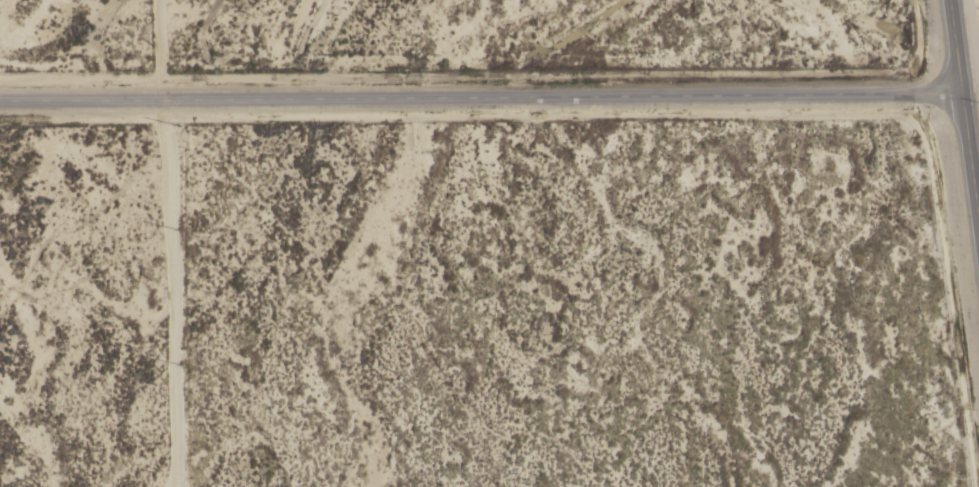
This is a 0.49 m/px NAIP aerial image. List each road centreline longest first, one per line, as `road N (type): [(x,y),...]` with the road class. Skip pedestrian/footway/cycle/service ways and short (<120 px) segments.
road 1 (tertiary): [(967,94),(0,101)]
road 2 (track): [(150,486),(156,0)]

